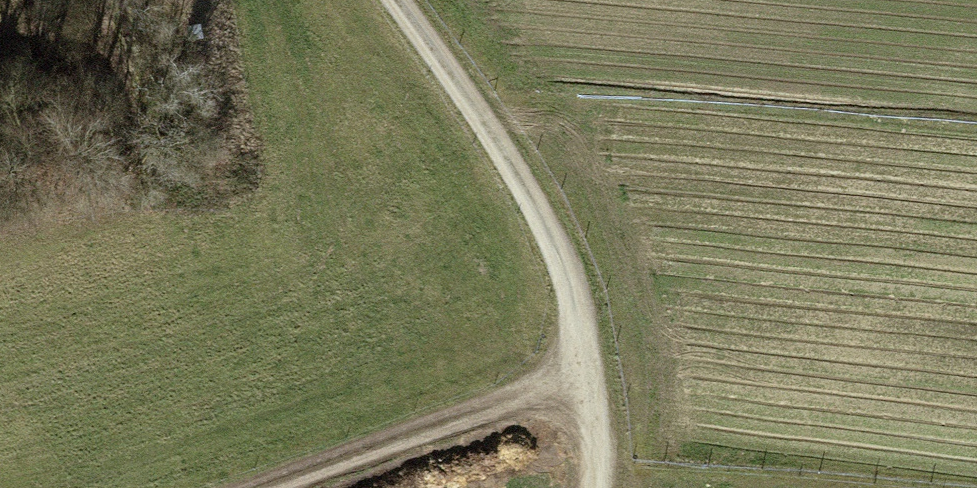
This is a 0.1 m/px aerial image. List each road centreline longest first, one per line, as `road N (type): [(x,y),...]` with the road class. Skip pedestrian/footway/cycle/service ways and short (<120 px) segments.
road 1 (track): [(591,353),(554,243),(498,149),(391,0)]
road 2 (track): [(261,487),(514,395),(591,353)]
road 3 (track): [(593,487),(591,353)]

